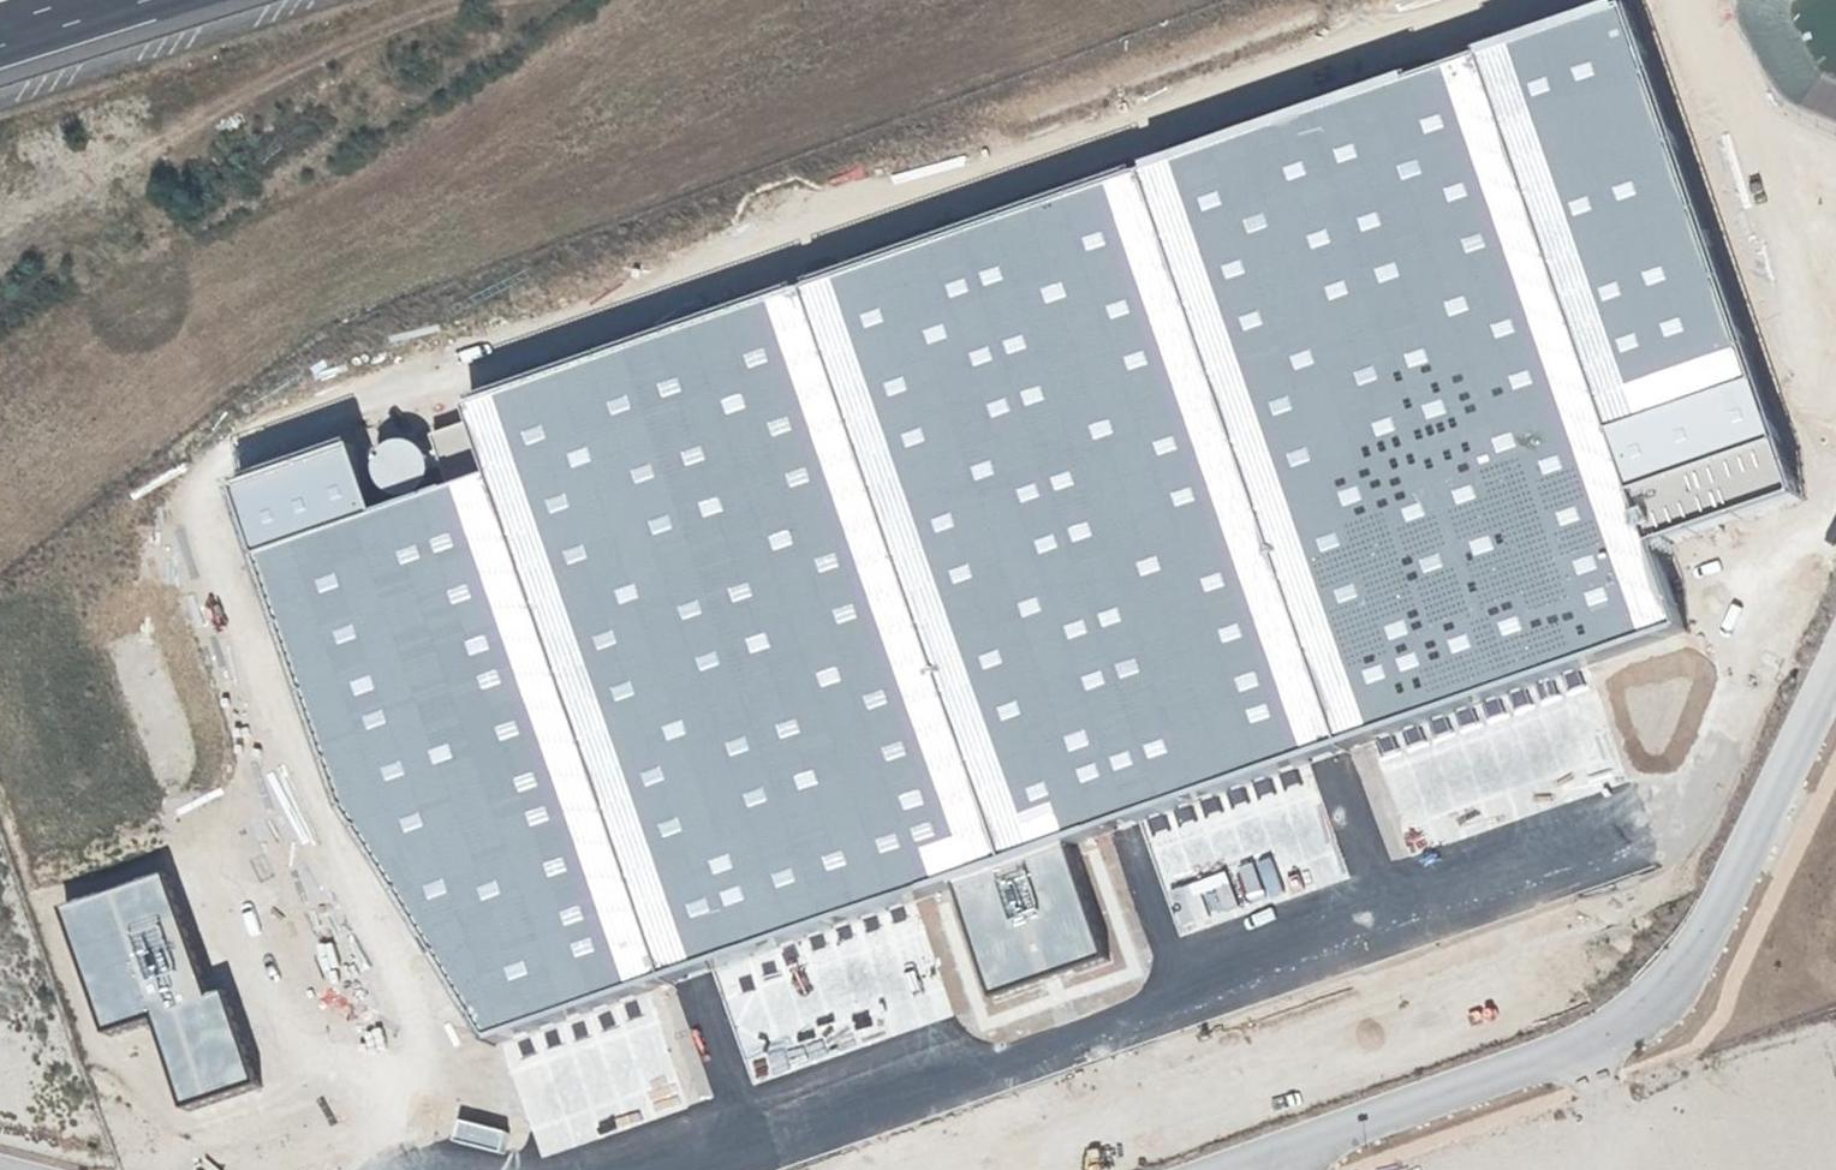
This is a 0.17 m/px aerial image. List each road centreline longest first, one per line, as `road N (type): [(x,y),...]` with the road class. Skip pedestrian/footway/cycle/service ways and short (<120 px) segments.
road 1 (unclassified): [(1231,1169),(1587,1045),(1635,1020),(1700,947),(1835,663)]
road 2 (track): [(472,0),(450,2),(323,61),(160,172),(0,264)]

